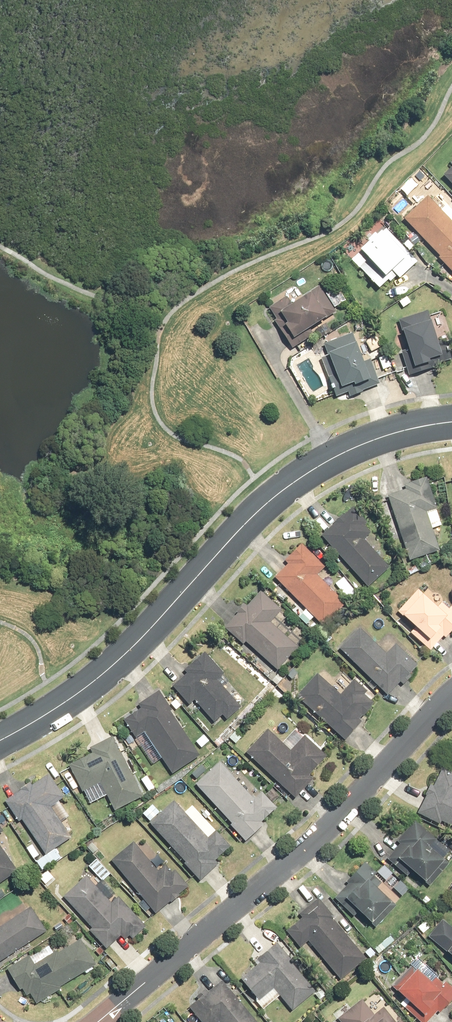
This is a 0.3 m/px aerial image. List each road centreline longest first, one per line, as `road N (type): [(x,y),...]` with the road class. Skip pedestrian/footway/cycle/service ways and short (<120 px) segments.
road 1 (tertiary): [(451,423),(358,445),(307,474),(272,499),(118,660),(0,740)]
road 2 (residential): [(115,1009),(329,828),(451,696)]

